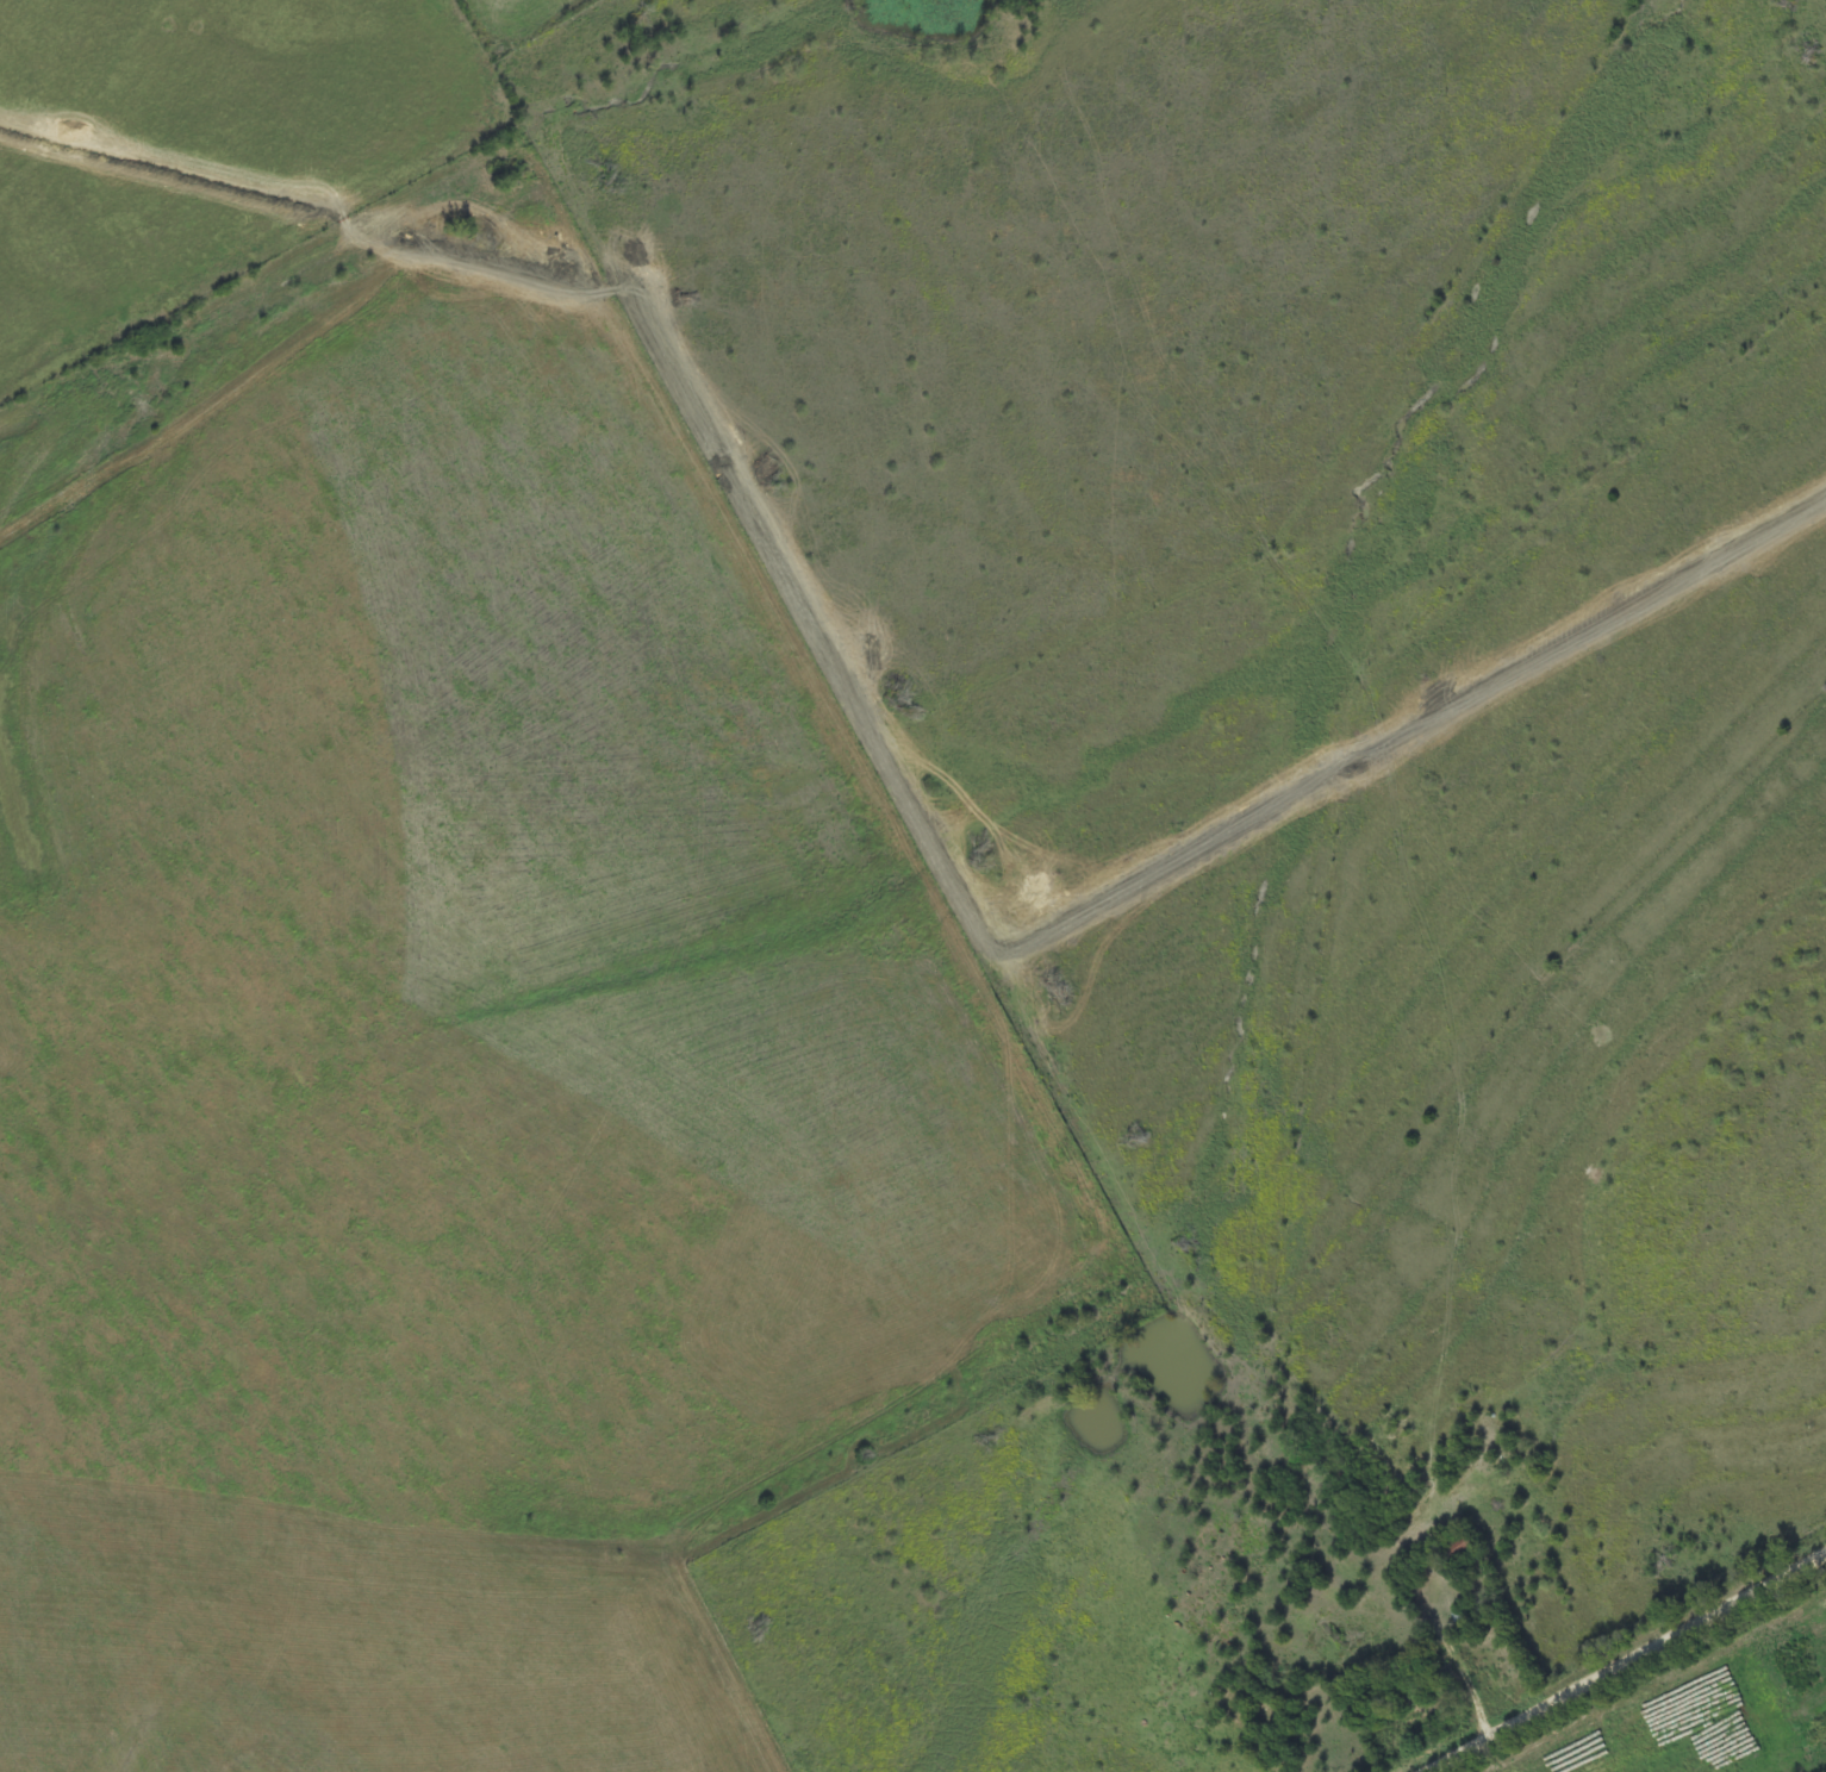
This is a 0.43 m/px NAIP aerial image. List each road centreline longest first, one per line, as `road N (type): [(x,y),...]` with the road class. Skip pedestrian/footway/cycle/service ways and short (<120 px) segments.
road 1 (residential): [(1429,1771),(1825,1555)]

